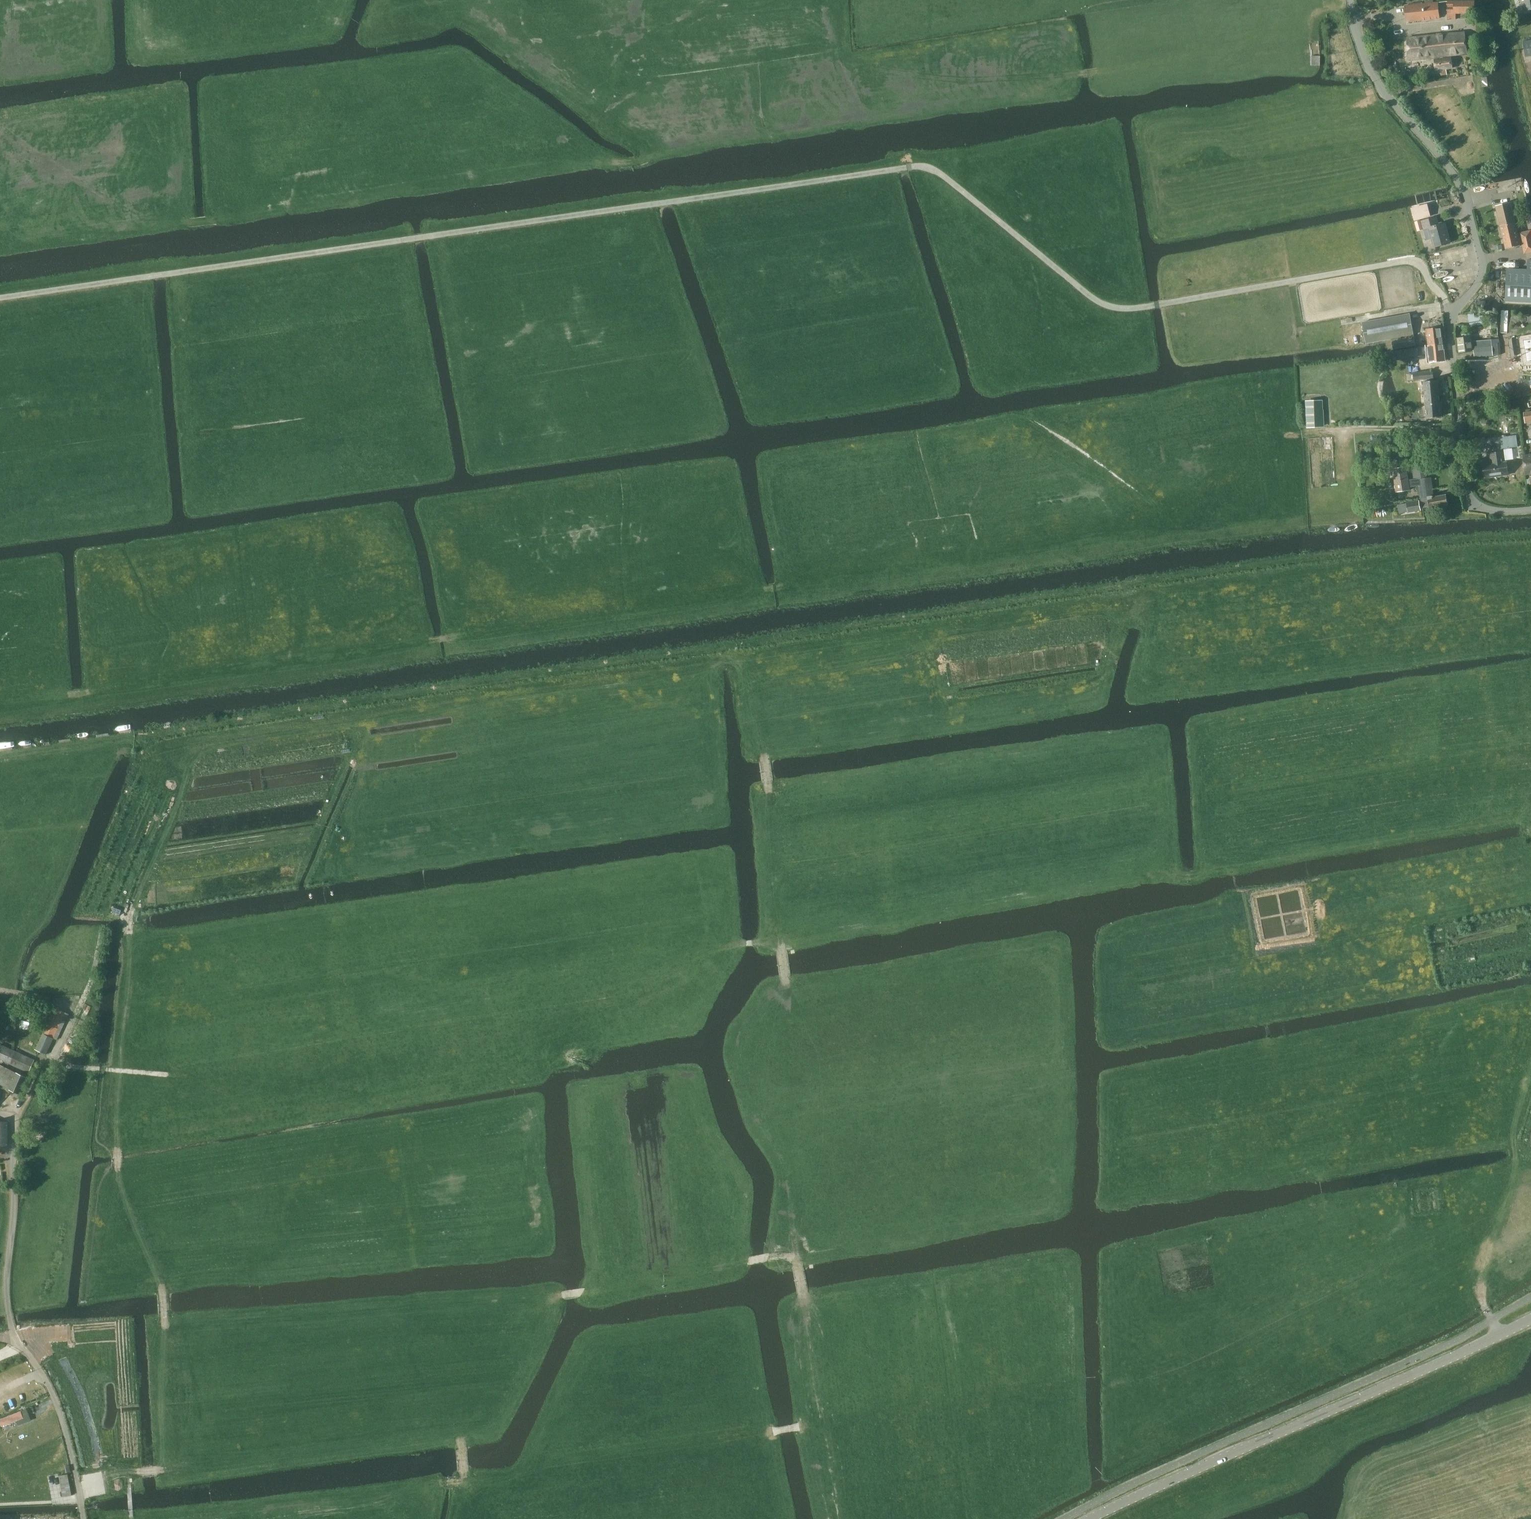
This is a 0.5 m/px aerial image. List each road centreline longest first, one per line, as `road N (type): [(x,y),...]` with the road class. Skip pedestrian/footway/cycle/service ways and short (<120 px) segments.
road 1 (track): [(0,298),(911,166),(936,171),(1093,300),(1123,310),(1407,260),(1421,265),(1456,310)]
road 2 (residential): [(1530,509),(1482,511),(1468,498),(1450,326),(1478,282),(1482,257),(1464,190),(1379,83),(1350,0)]
road 3 (tertiary): [(1093,1518),(1530,1322)]
road 4 (unclassified): [(15,1341),(7,1271),(16,1122),(0,1114)]
road 5 (unclassified): [(83,1518),(60,1412),(15,1341)]

